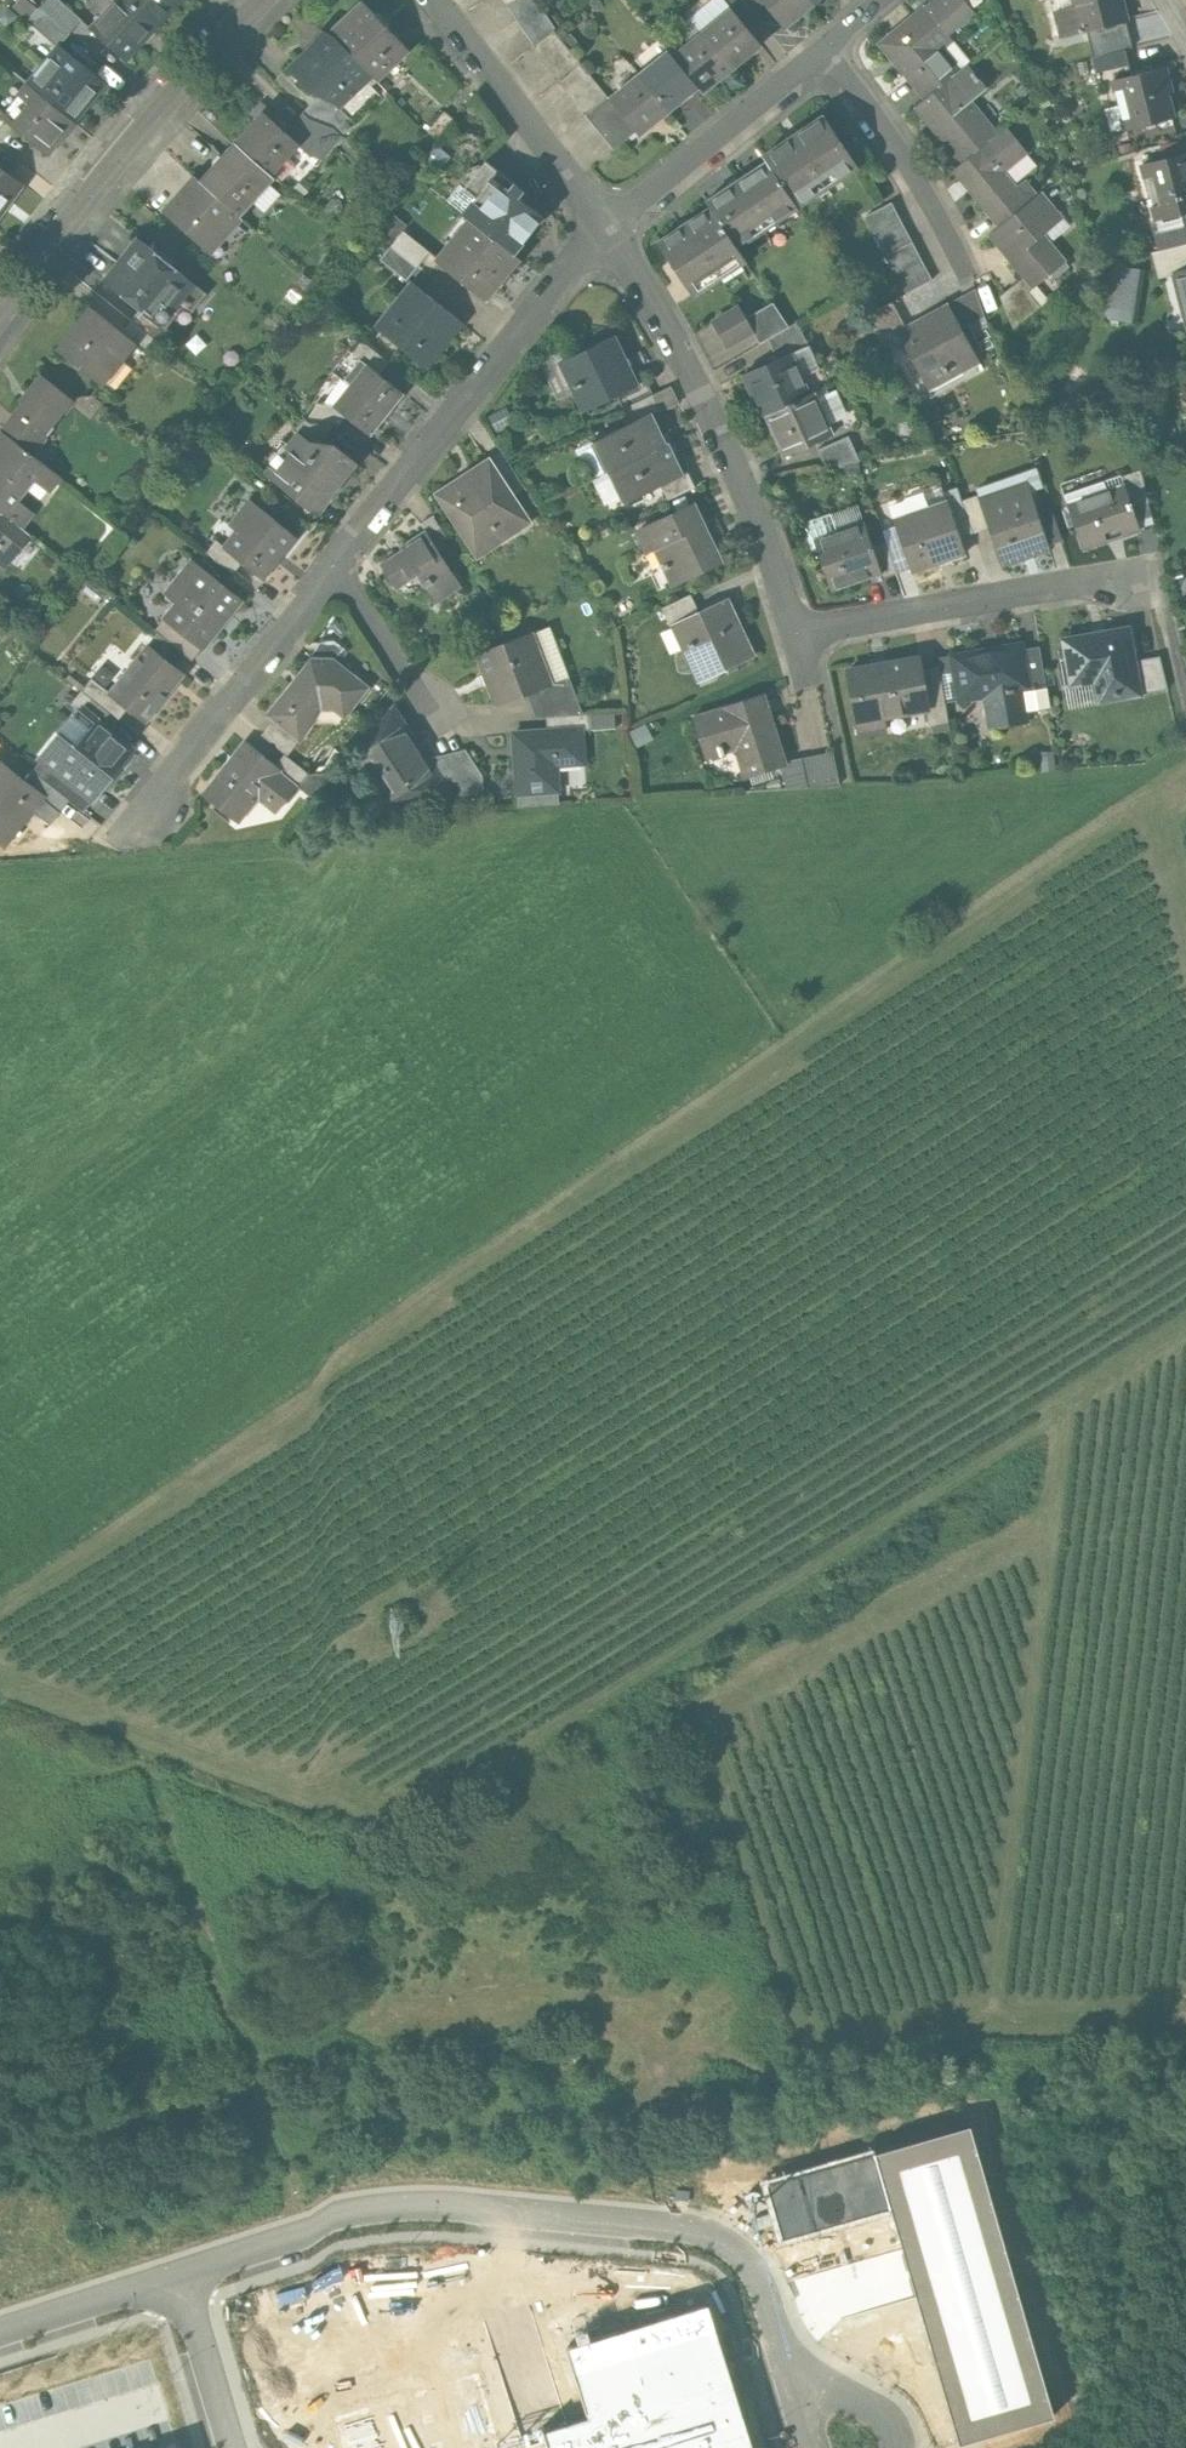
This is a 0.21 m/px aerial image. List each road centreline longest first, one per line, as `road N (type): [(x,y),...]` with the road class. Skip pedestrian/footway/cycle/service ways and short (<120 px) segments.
road 1 (residential): [(180,2268),(349,2216),(441,2210),(636,2227),(719,2241),(747,2262),(787,2358)]
road 2 (residential): [(614,229),(715,407),(775,544),(803,635)]
road 3 (residential): [(338,567),(523,322),(614,229)]
road 4 (residential): [(0,315),(160,103),(259,0)]
road 5 (residential): [(803,635),(1136,576)]
road 6 (residential): [(139,799),(338,567)]
road 7 (residential): [(428,0),(614,229)]
road 8 (residential): [(614,229),(827,48)]
road 9 (residential): [(827,48),(877,99),(924,171),(971,273)]
road 10 (residential): [(338,567),(464,749)]
road 11 (residential): [(0,2325),(180,2268)]
road 12 (residential): [(180,2268),(236,2447)]

